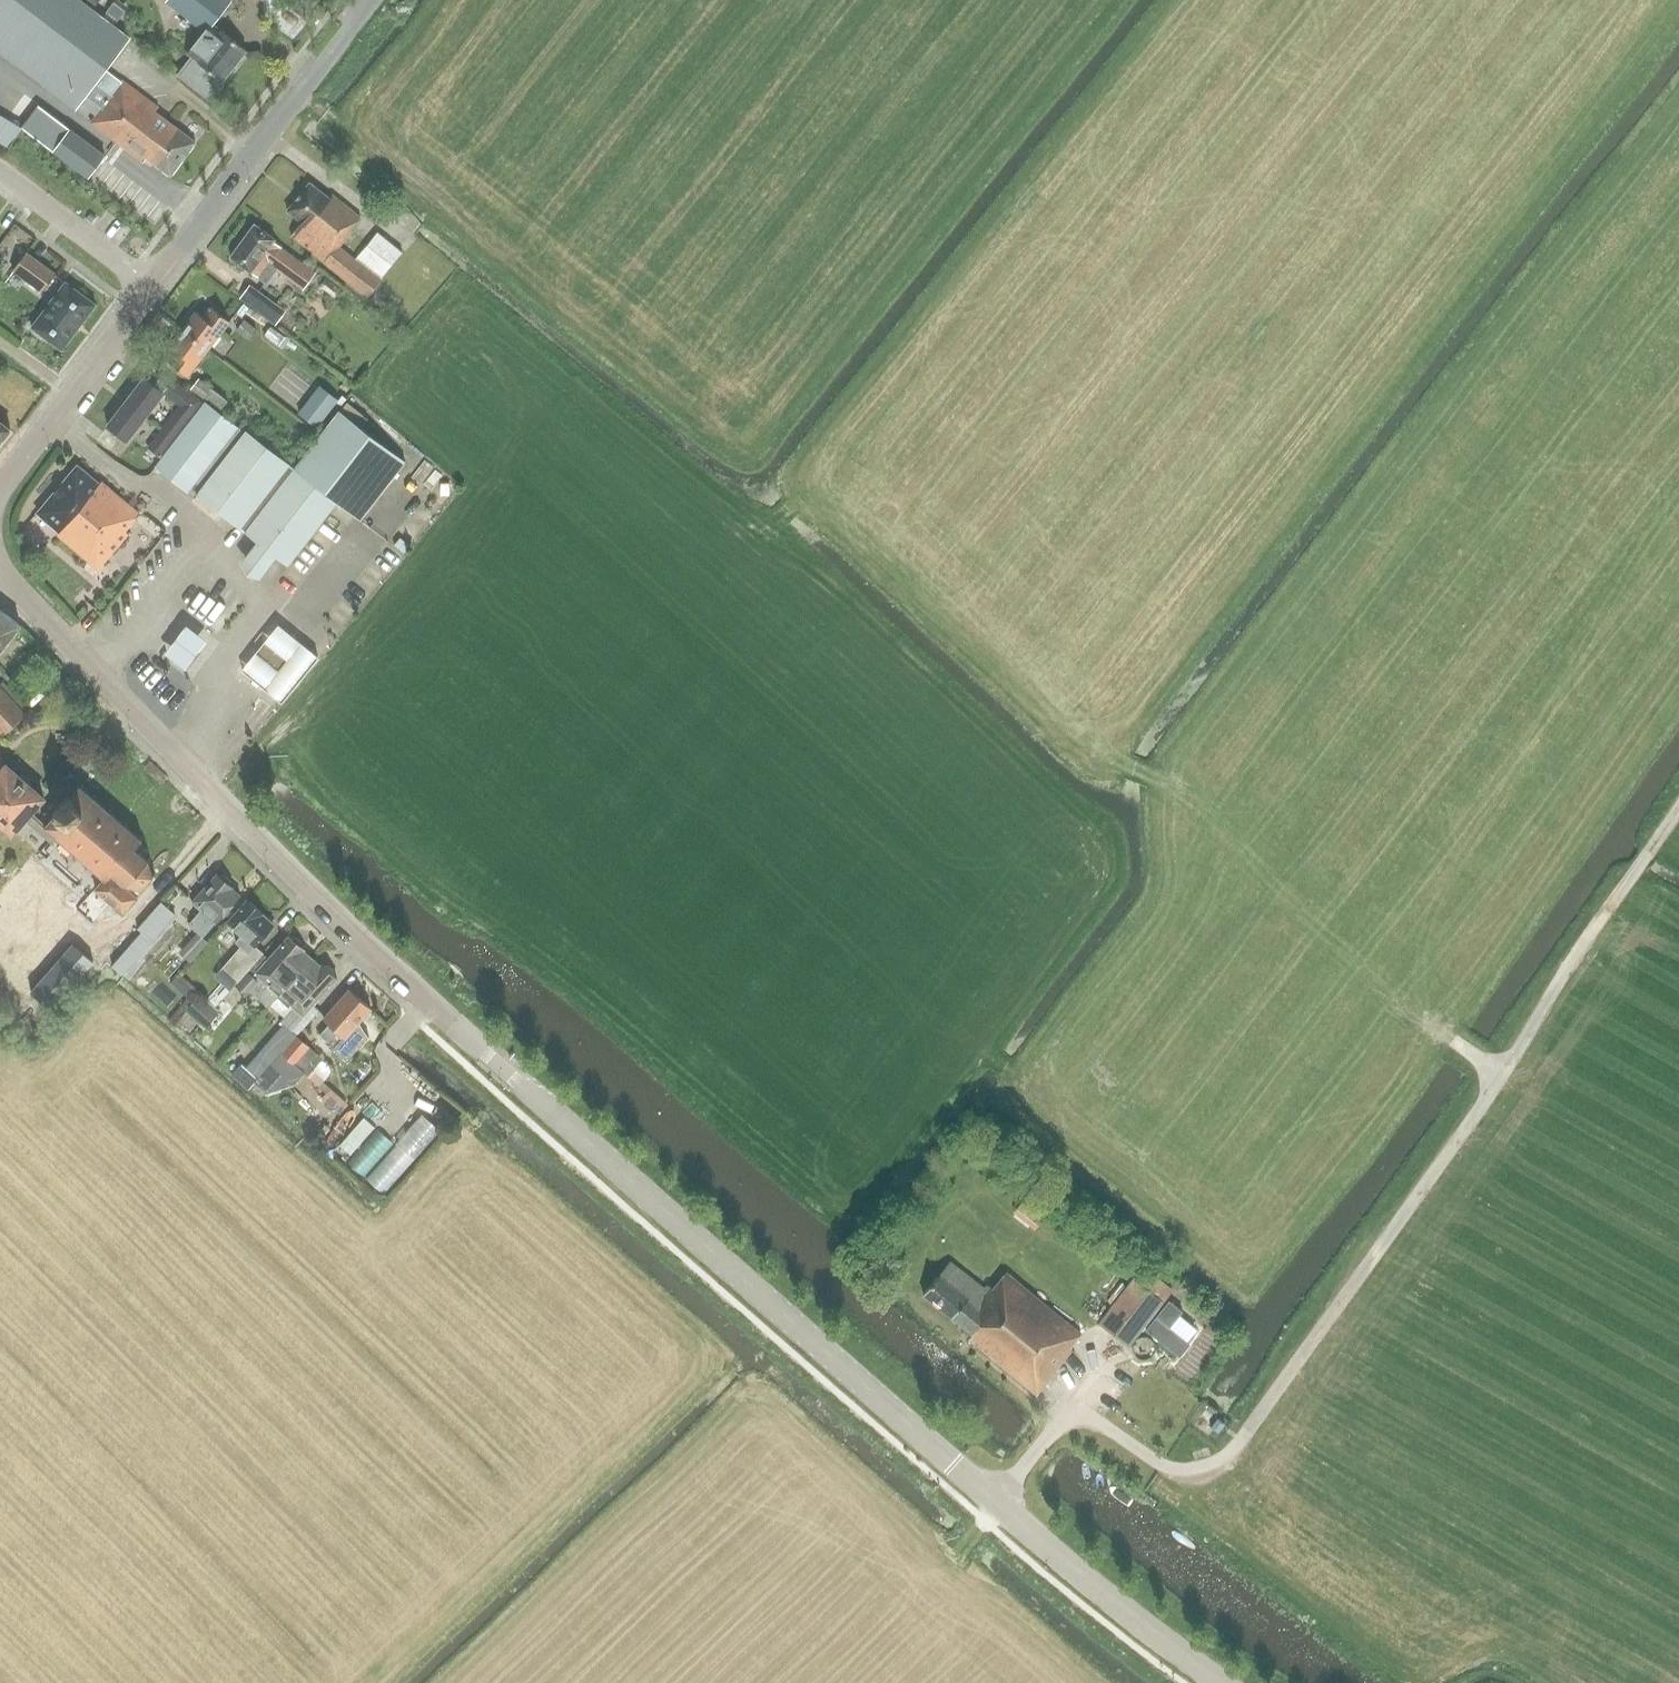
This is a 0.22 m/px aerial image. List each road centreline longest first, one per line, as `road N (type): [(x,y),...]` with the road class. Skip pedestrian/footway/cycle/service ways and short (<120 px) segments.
road 1 (secondary): [(1223,1682),(994,1501),(427,1002),(189,770),(0,566)]
road 2 (track): [(1247,1432),(1494,1095),(1678,813)]
road 3 (secondary): [(160,291),(371,0)]
road 4 (secondary): [(0,492),(160,291)]
road 5 (residential): [(160,291),(0,171)]

